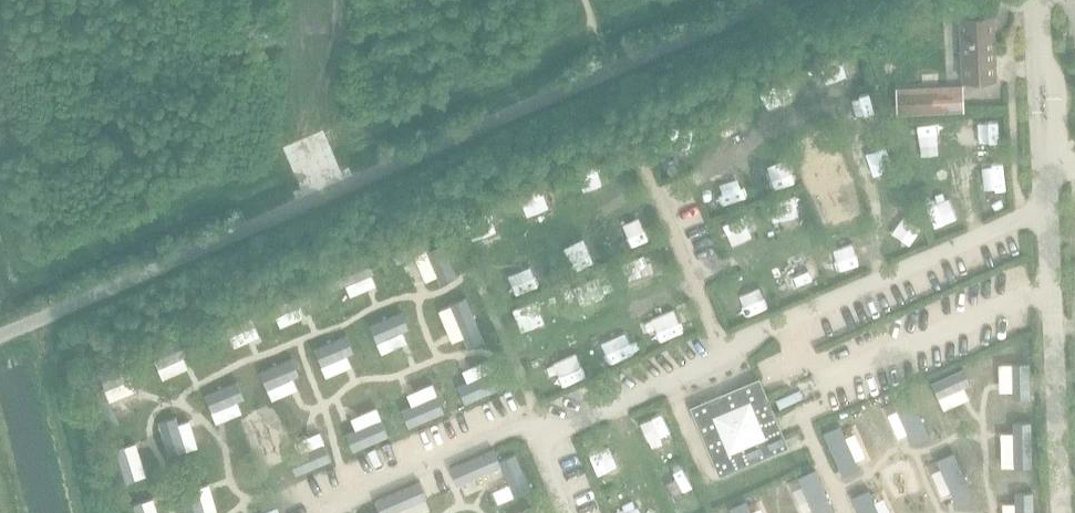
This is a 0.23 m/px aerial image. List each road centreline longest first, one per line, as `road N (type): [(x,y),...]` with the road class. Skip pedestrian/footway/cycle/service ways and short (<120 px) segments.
road 1 (unclassified): [(0,334),(773,0)]
road 2 (track): [(633,0),(518,61),(55,261),(33,265),(17,256),(0,209)]

